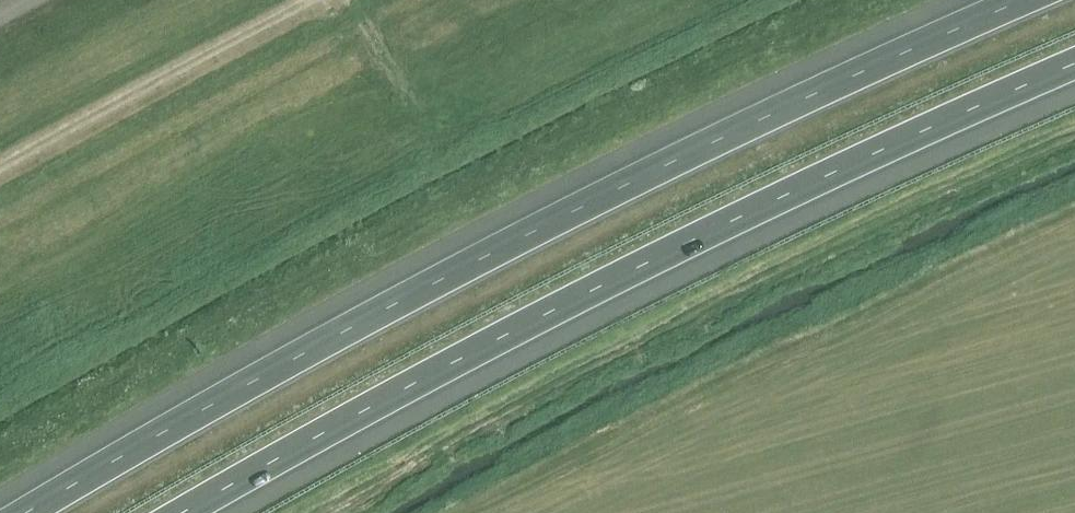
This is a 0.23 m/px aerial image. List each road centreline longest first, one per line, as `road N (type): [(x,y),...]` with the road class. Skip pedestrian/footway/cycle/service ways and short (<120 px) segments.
road 1 (motorway): [(1004,0),(623,179),(330,330),(13,512)]
road 2 (motorway): [(196,512),(717,234),(1074,71)]
road 3 (track): [(0,169),(318,0)]

